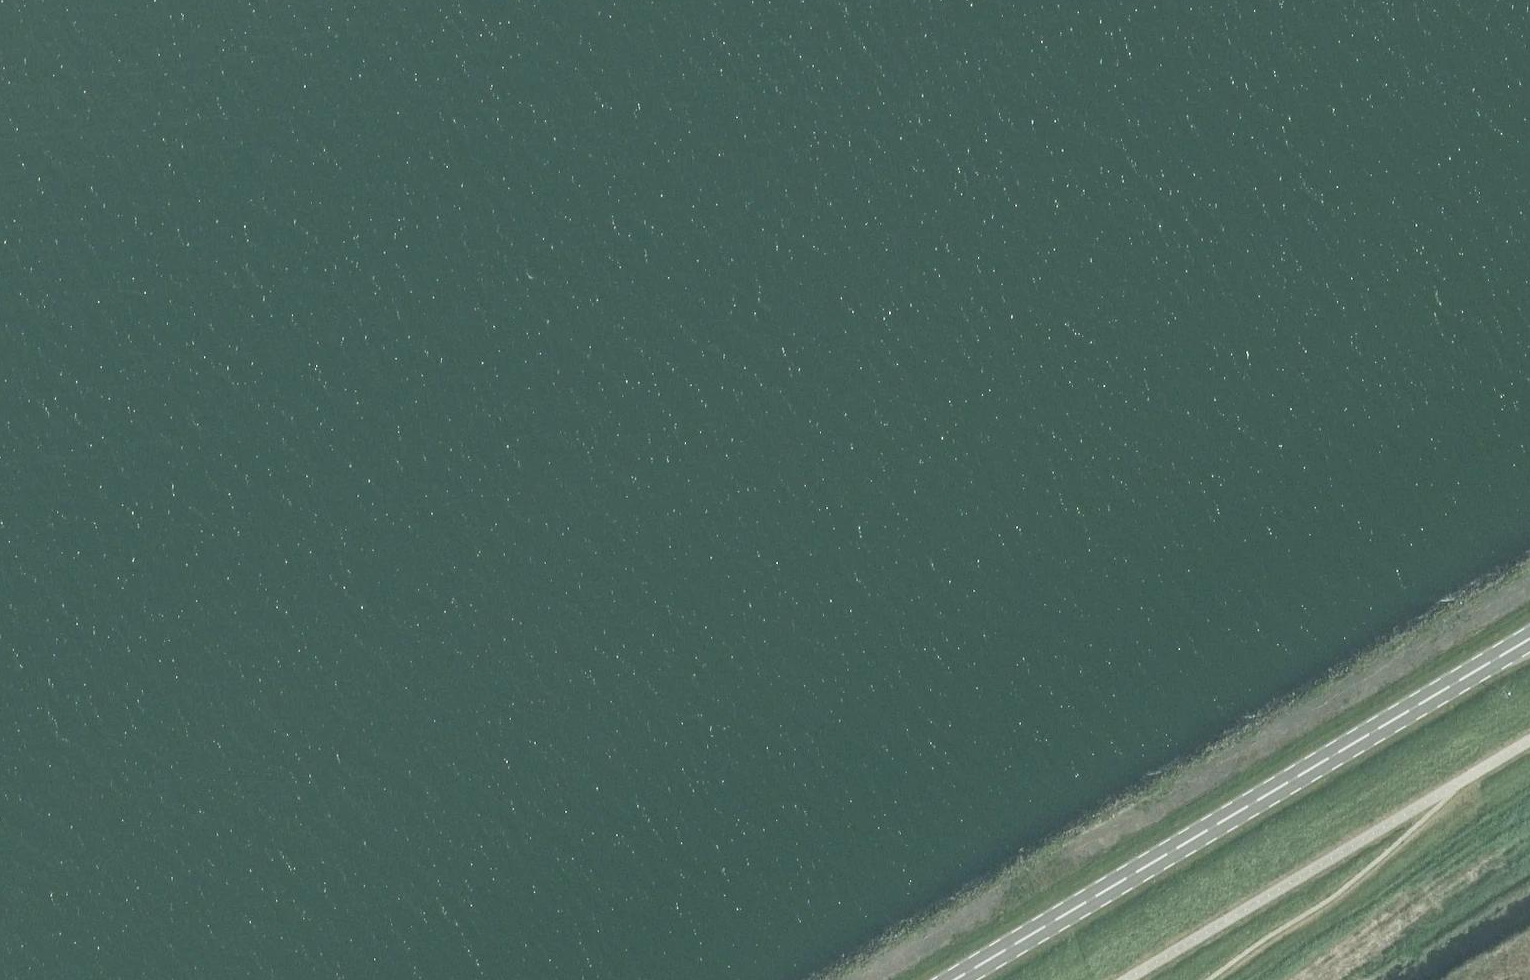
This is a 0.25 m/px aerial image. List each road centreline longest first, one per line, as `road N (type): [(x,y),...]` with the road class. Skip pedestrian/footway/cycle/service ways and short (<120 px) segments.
road 1 (secondary): [(951,979),(1529,637)]

